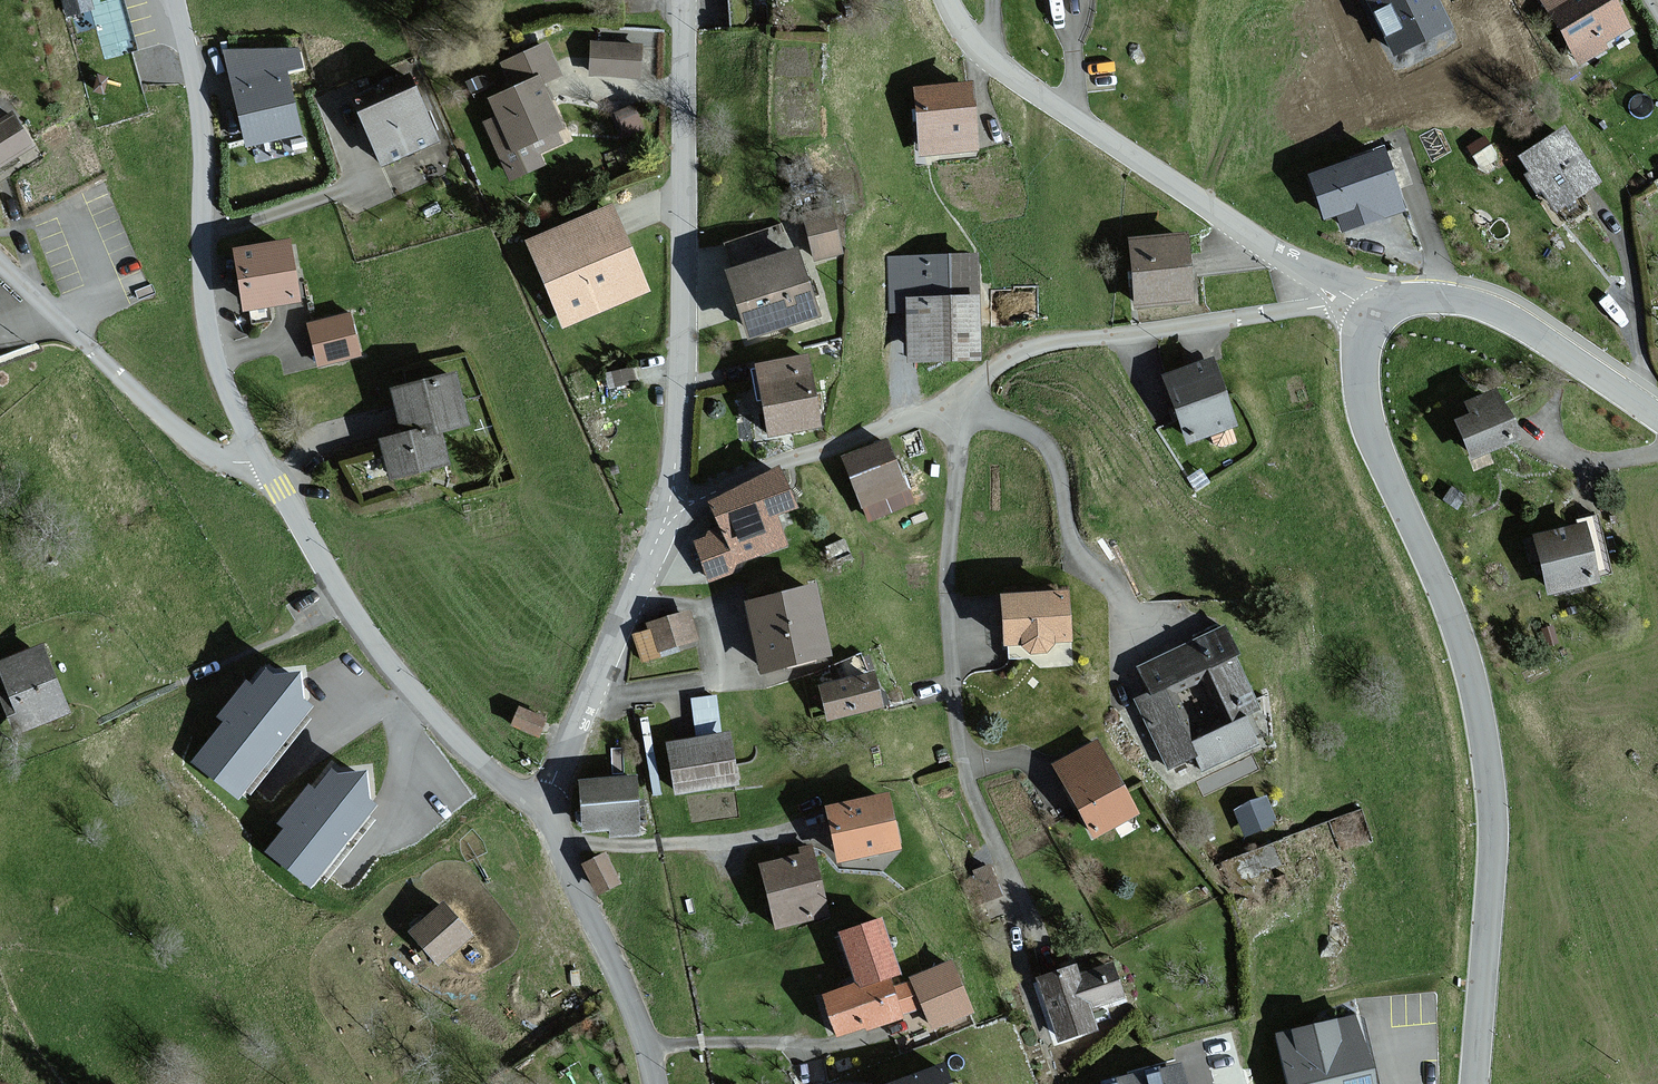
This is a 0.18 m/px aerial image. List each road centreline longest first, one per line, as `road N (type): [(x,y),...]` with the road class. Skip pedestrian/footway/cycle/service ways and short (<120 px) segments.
road 1 (residential): [(1376,308),(1361,356),(1361,403),(1452,618),(1490,778),(1493,845),(1474,1083)]
road 2 (residential): [(1332,286),(1299,314),(1032,350),(910,420),(697,496),(674,496)]
road 3 (tertiary): [(674,496),(684,379),(687,0)]
road 4 (tertiary): [(947,0),(970,45),(1016,83),(1332,286)]
road 5 (unclassified): [(178,0),(197,84),(206,312),(215,360),(260,459)]
road 6 (unclassified): [(260,459),(408,686),(516,792),(554,808)]
road 7 (unclassified): [(0,263),(194,445),(225,460),(260,459)]
road 8 (tertiary): [(554,808),(674,496)]
road 9 (tertiary): [(1376,308),(1421,297),(1481,308),(1657,419)]
road 10 (tertiary): [(655,1083),(633,1003),(565,865),(554,808)]

